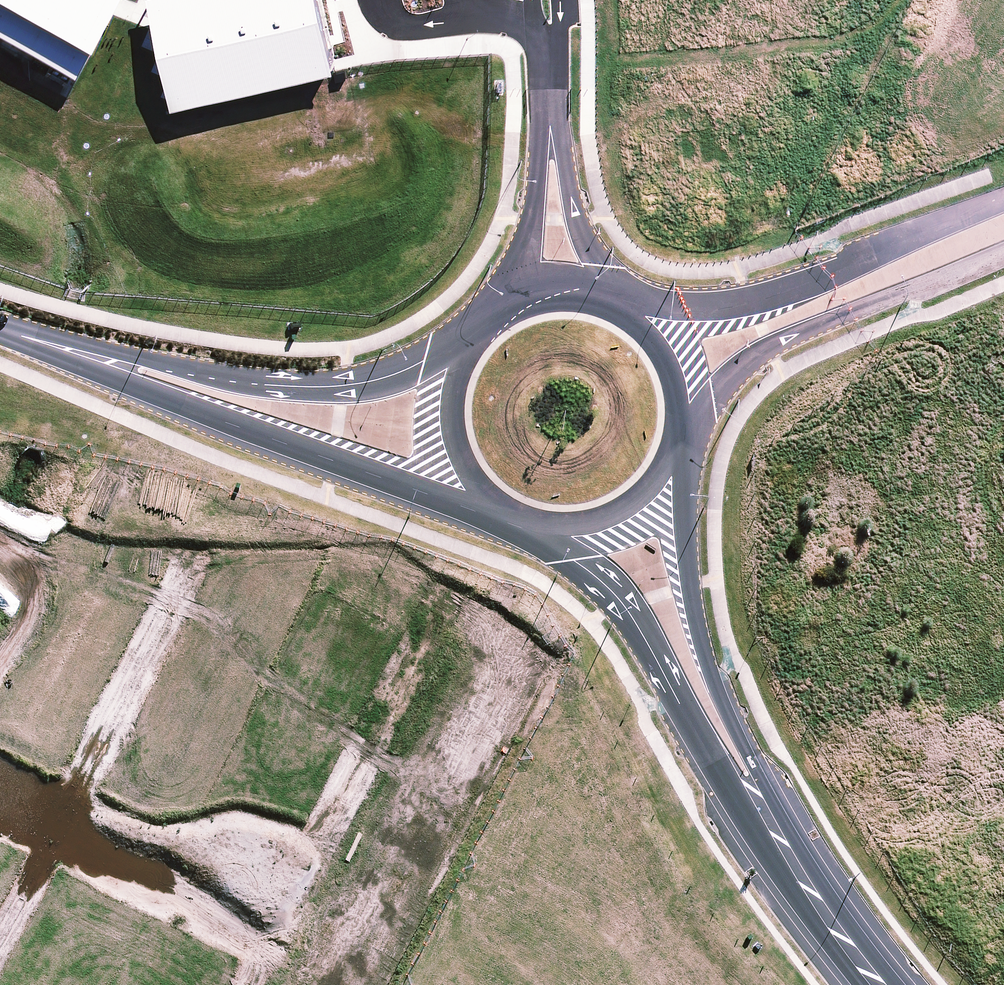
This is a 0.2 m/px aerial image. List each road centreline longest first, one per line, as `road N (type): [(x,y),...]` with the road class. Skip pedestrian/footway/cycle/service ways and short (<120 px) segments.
road 1 (secondary): [(515,526),(144,392),(113,363)]
road 2 (tertiary): [(631,304),(681,313),(782,294),(1003,198)]
road 3 (secondary): [(680,453),(678,524),(689,597),(709,670),(762,783),(768,817)]
road 4 (tertiary): [(1003,253),(784,340),(755,357),(685,427)]
road 5 (secondary): [(768,817),(737,793),(619,600),(544,534)]
road 6 (residential): [(286,910),(453,593)]
road 7 (secondary): [(113,363),(154,361),(298,386),(344,385),(461,346)]
road 8 (residential): [(59,829),(200,547)]
road 9 (secondary): [(515,526),(455,476),(443,449),(441,397),(461,346)]
road 10 (secondary): [(876,984),(768,817)]
road 11 (residential): [(59,829),(168,875),(232,883)]
road 12 (residential): [(550,139),(578,223),(623,300)]
road 13 (secondary): [(680,453),(655,500),(635,515),(609,529),(544,534)]
road 14 (residential): [(509,300),(550,139)]
road 15 (secondary): [(631,304),(678,361),(685,427)]
road 16 (residential): [(0,948),(59,829)]

